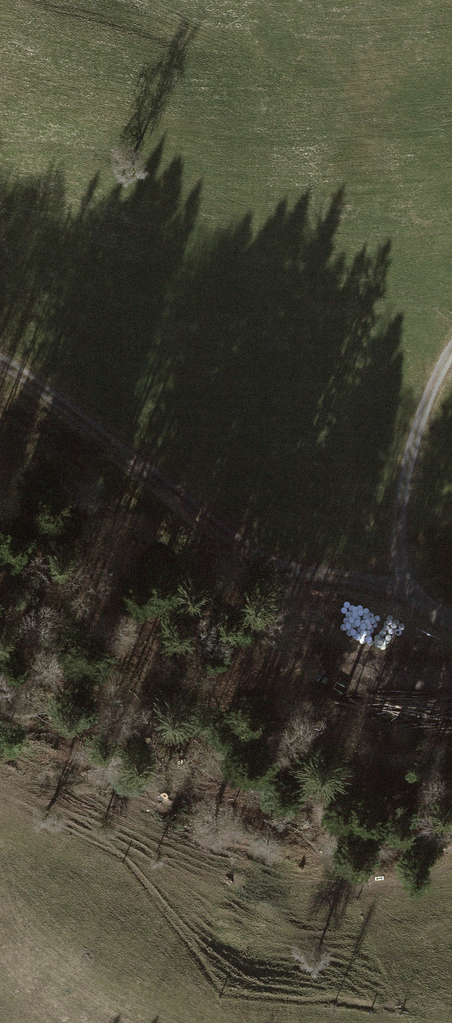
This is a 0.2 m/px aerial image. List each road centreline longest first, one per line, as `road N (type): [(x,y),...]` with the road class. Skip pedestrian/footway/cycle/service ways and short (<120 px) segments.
road 1 (track): [(0,363),(241,551),(309,579),(407,581)]
road 2 (track): [(451,354),(413,454),(401,535),(407,581),(451,624)]

